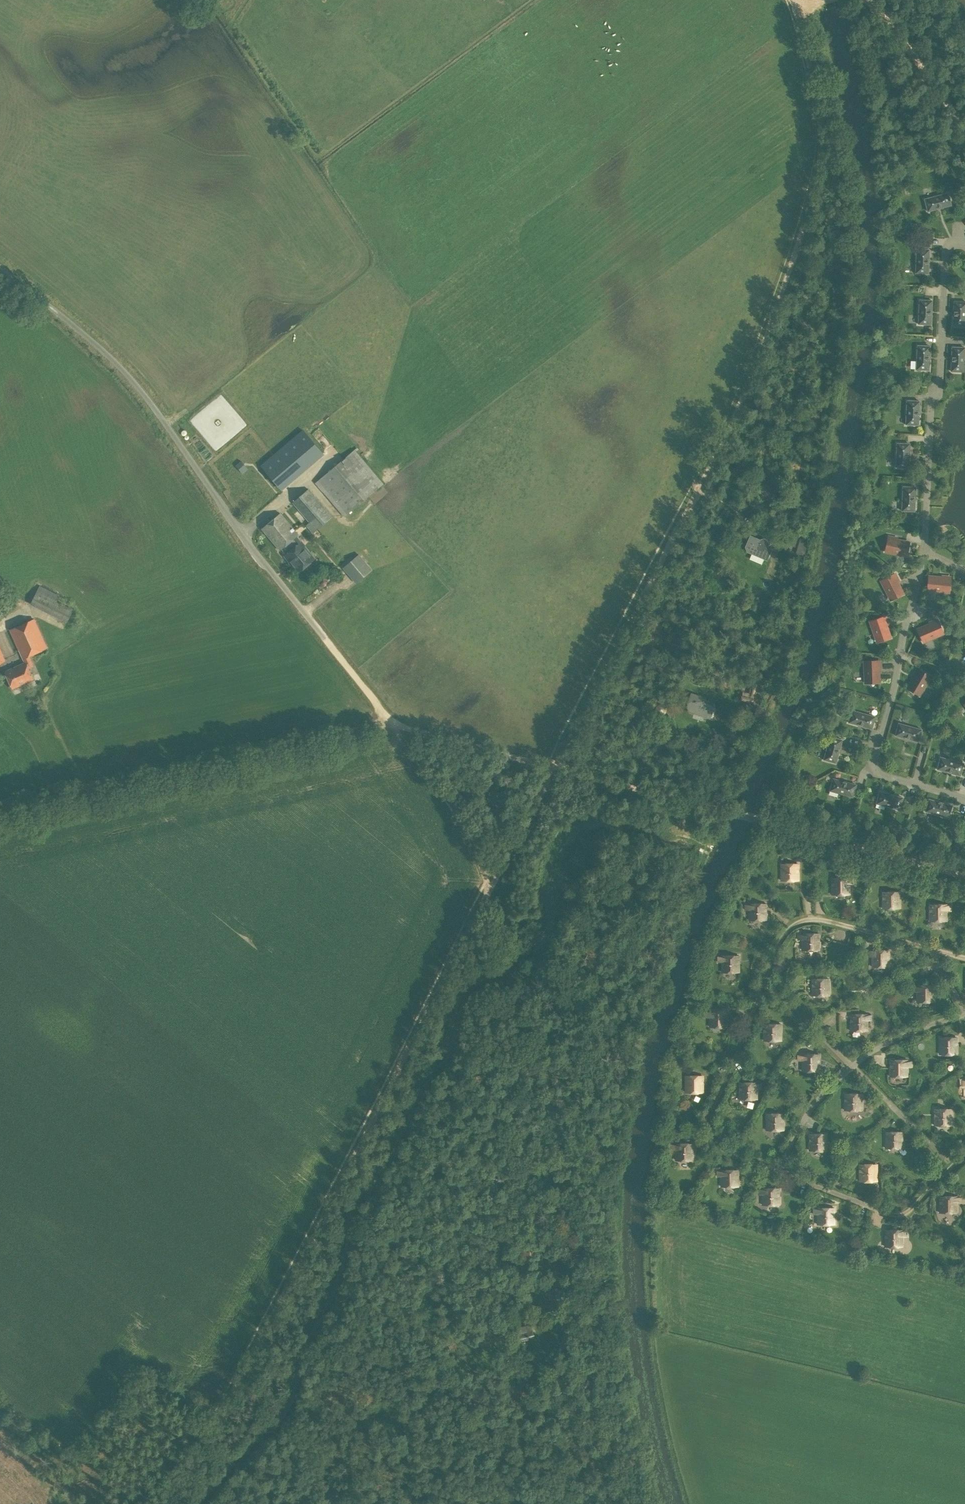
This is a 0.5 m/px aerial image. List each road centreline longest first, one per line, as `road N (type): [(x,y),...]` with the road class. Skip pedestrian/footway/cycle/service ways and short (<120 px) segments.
road 1 (track): [(494,883),(740,414),(819,175),(821,111),(796,6)]
road 2 (track): [(163,1503),(221,1417),(494,883)]
road 3 (unclassified): [(325,638),(144,395),(94,342),(0,270)]
road 4 (track): [(494,883),(551,1046),(540,1135),(545,1289)]
road 5 (track): [(0,809),(390,723)]
road 6 (track): [(390,723),(687,801)]
road 7 (track): [(687,801),(964,873)]
road 8 (track): [(494,883),(460,816),(390,723)]
road 9 (track): [(964,124),(877,6)]

